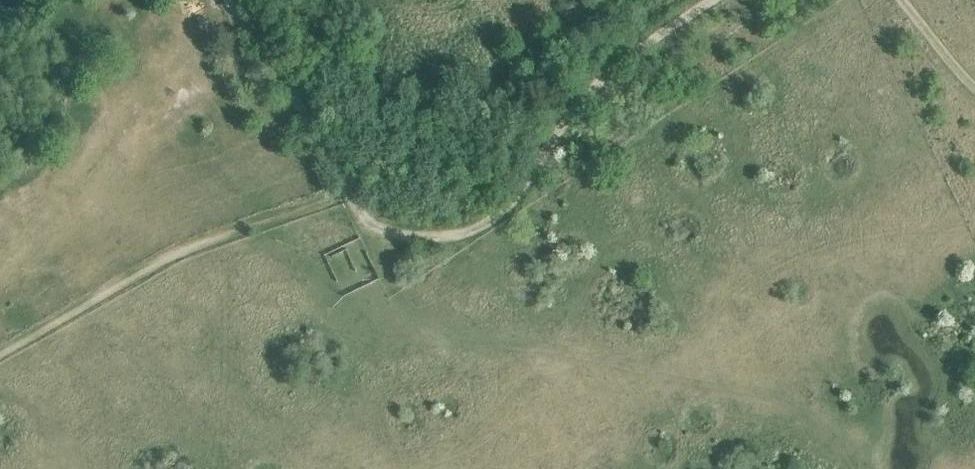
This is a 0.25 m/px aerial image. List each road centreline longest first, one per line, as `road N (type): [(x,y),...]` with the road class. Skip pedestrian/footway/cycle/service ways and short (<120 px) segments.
road 1 (track): [(858,468),(822,417),(752,388),(541,348),(449,340),(419,326),(393,295),(364,216)]
road 2 (track): [(712,0),(674,20),(586,91),(508,209),(471,233),(422,236),(375,225),(342,198)]
road 3 (unclassified): [(342,198),(219,0)]

